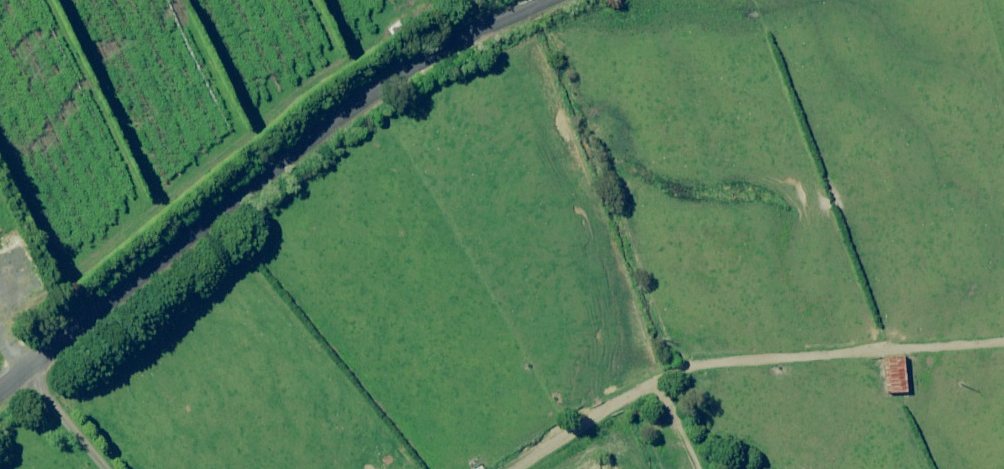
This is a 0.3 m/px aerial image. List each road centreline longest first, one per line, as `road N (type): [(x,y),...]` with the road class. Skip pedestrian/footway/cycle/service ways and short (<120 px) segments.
road 1 (unclassified): [(552,0),(366,98),(0,398)]
road 2 (track): [(1003,345),(676,371),(521,468)]
road 3 (track): [(111,468),(26,372)]

